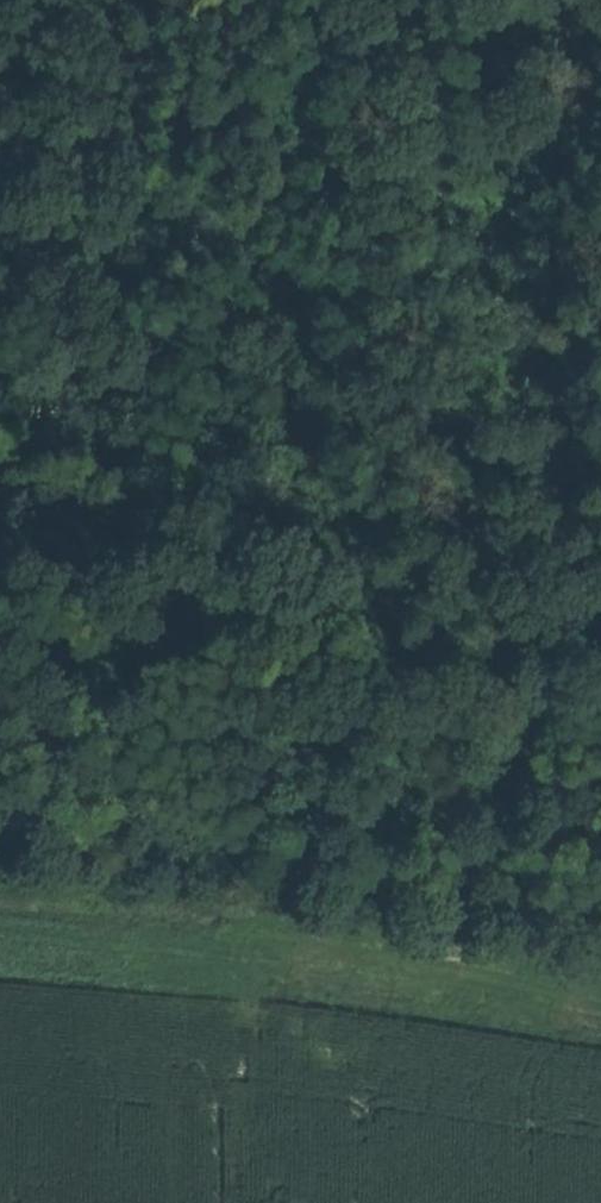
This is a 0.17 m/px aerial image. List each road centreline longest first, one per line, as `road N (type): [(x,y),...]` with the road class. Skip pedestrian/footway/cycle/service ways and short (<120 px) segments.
road 1 (track): [(0,913),(292,938),(520,979),(600,1003)]
road 2 (track): [(0,712),(600,765)]

